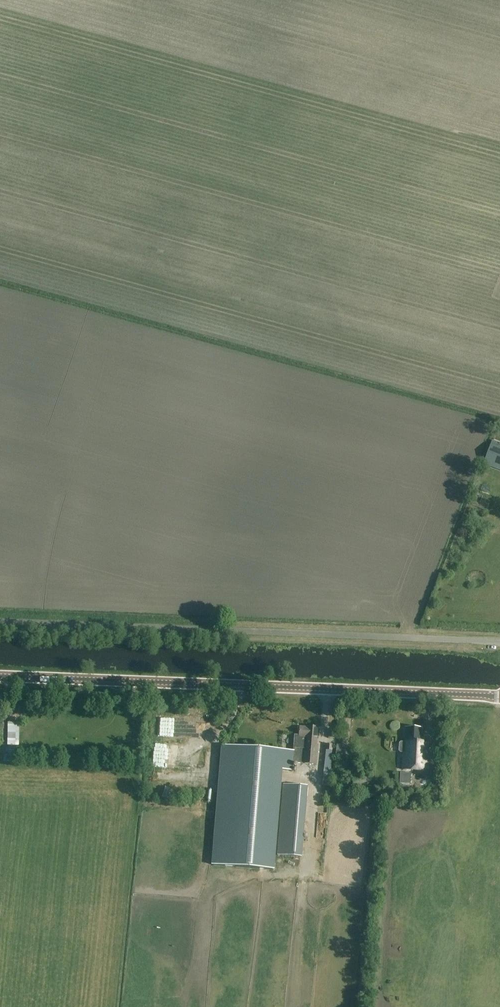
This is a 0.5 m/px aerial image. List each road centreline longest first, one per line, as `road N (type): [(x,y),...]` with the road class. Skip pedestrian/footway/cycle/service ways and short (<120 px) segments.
road 1 (tertiary): [(499,695),(0,676)]
road 2 (unclassified): [(499,641),(0,623)]

